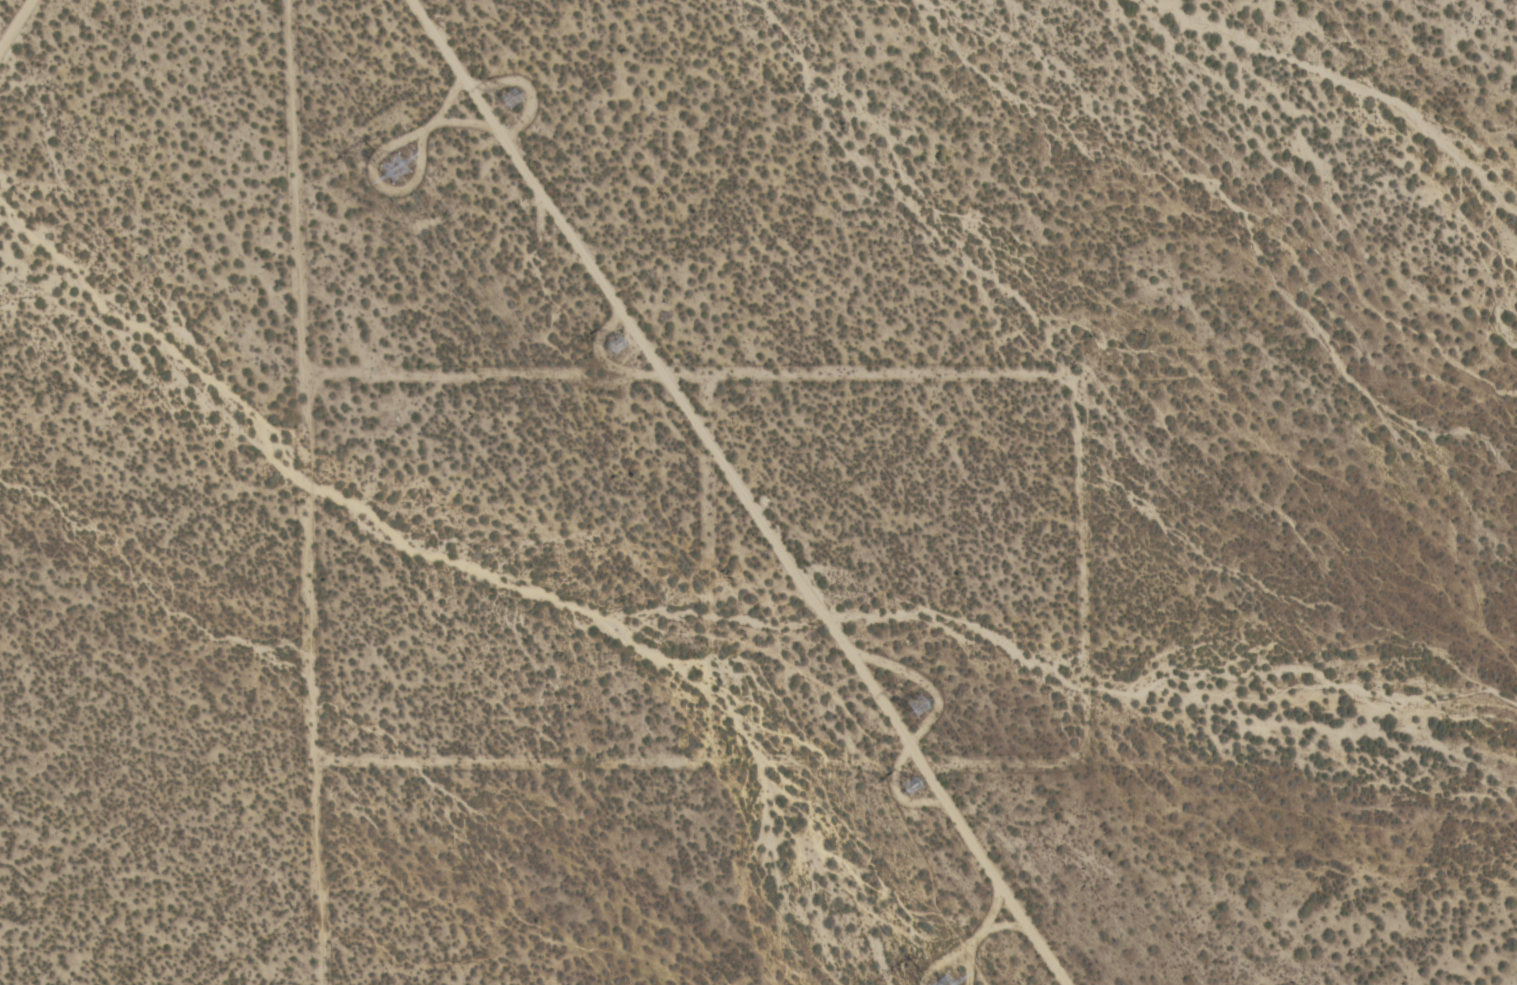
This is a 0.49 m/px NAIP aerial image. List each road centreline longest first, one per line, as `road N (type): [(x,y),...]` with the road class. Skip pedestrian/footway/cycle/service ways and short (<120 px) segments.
road 1 (track): [(413,0),(662,370),(300,365),(282,0)]

